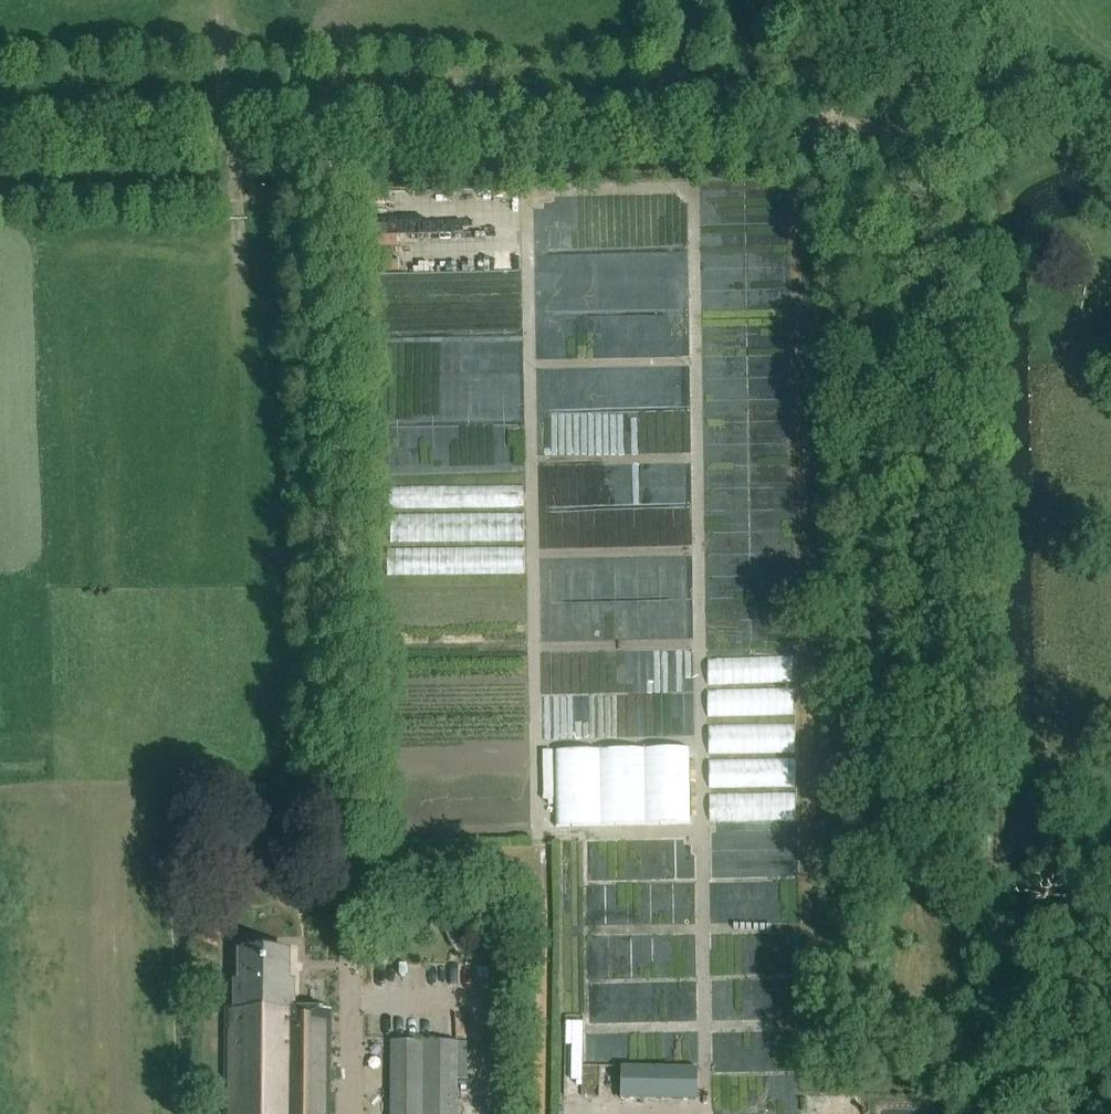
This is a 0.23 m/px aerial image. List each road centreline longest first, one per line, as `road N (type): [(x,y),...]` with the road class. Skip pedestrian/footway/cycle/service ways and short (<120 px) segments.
road 1 (track): [(348,862),(330,136)]
road 2 (track): [(983,132),(330,136)]
road 3 (track): [(536,1113),(528,894),(491,871),(379,883),(348,862)]
road 4 (track): [(330,136),(0,141)]
road 5 (track): [(827,0),(829,129)]
road 6 (track): [(983,132),(1110,130)]

